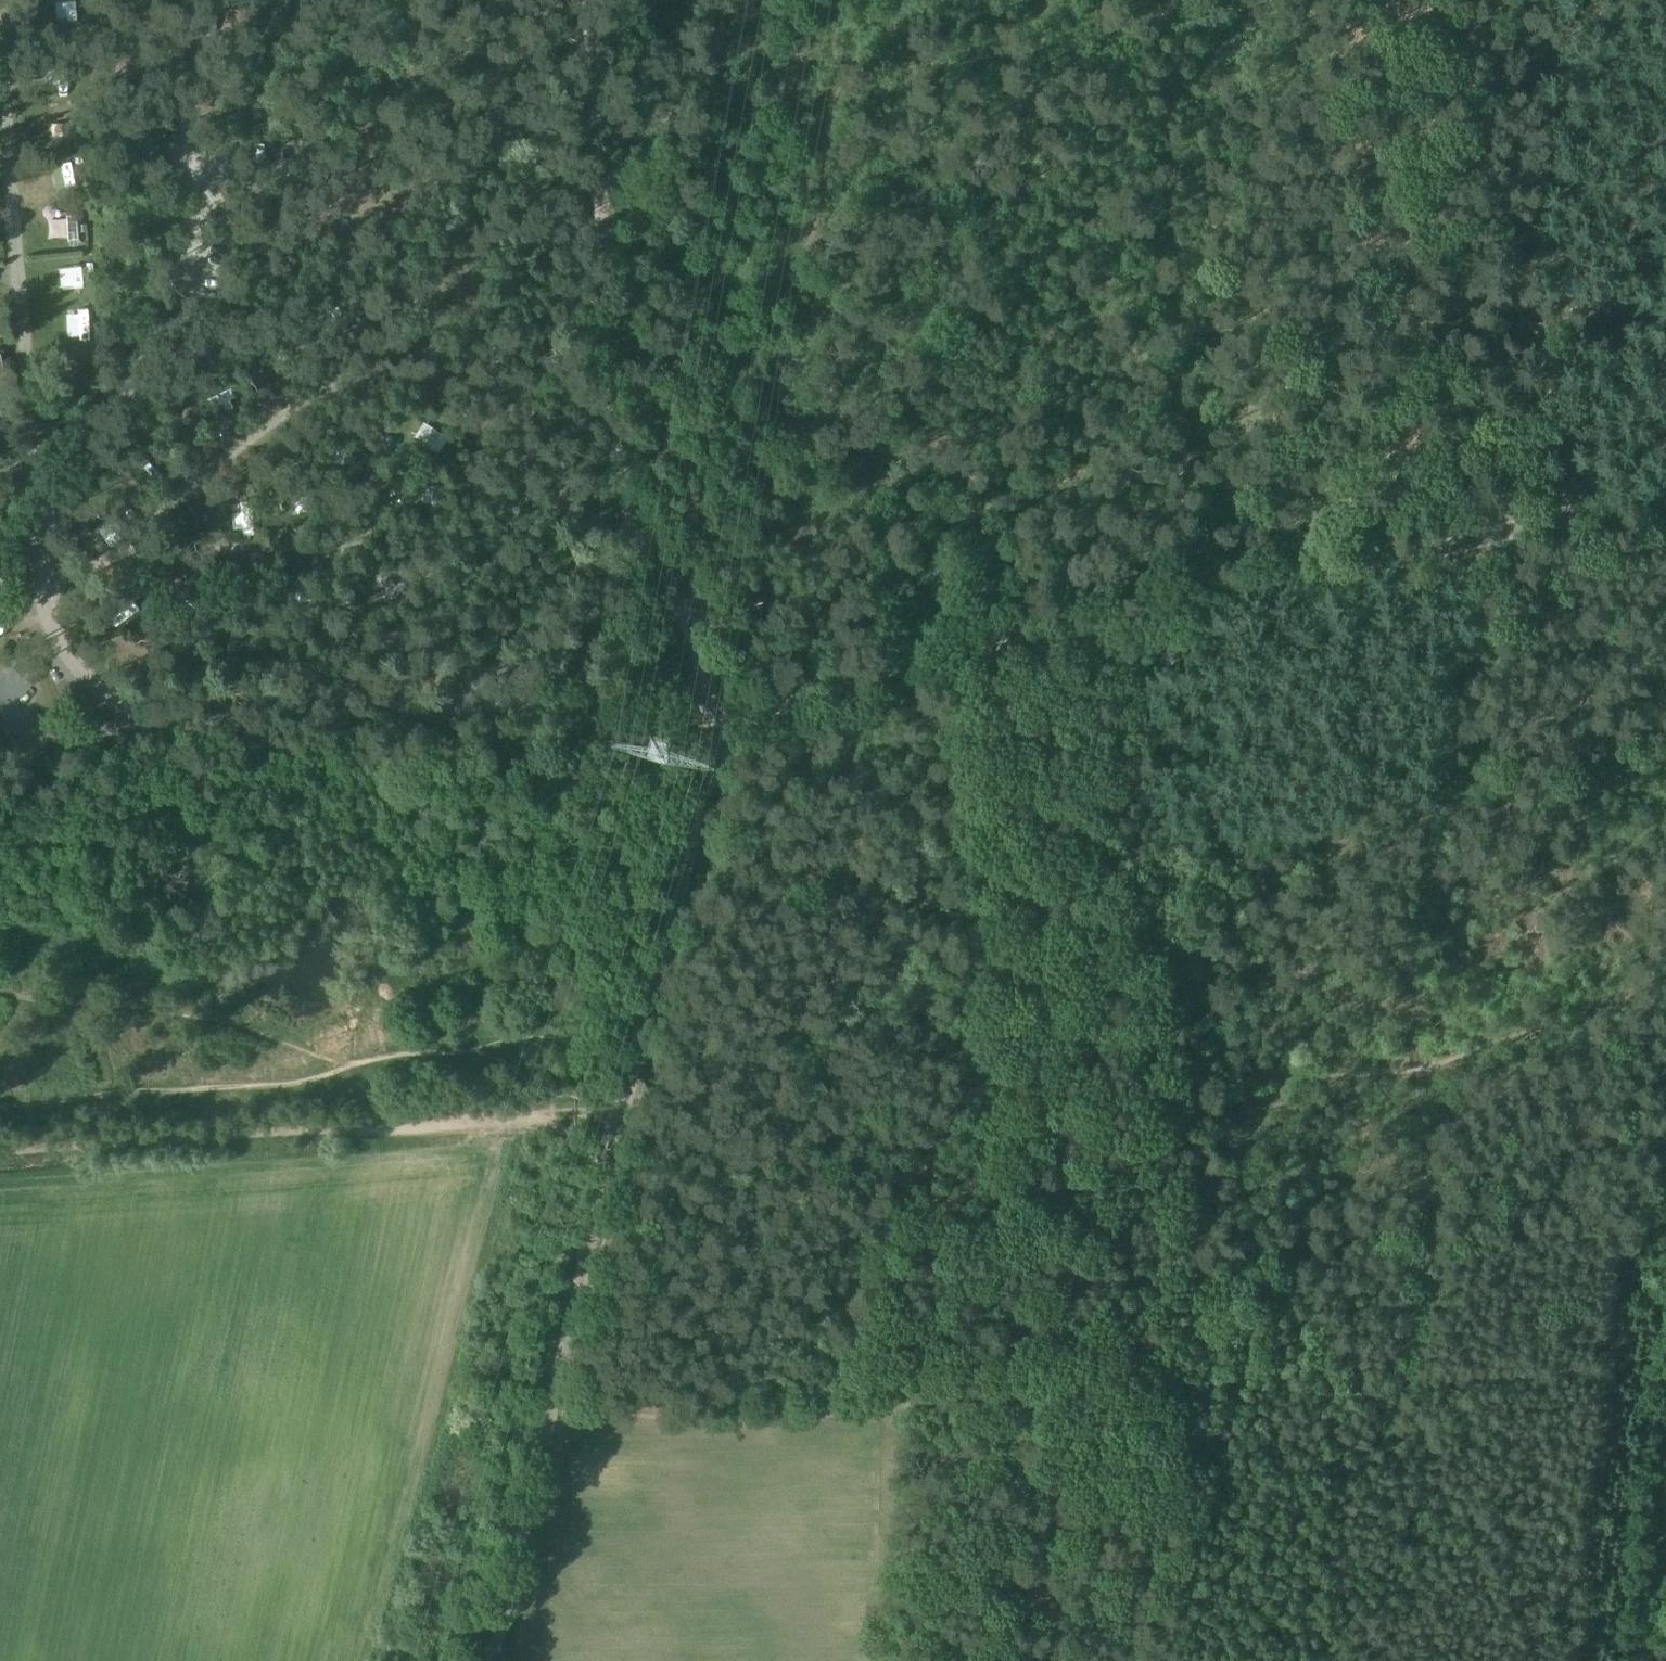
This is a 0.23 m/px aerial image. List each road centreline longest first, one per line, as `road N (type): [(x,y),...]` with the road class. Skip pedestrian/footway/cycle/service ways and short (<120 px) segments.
road 1 (unclassified): [(490,1660),(583,1278),(578,1238),(608,1184),(727,708),(915,673),(1452,545),(1665,483)]
road 2 (track): [(603,0),(624,510),(636,579),(686,660),(727,708)]
road 3 (track): [(567,1113),(0,1157)]

